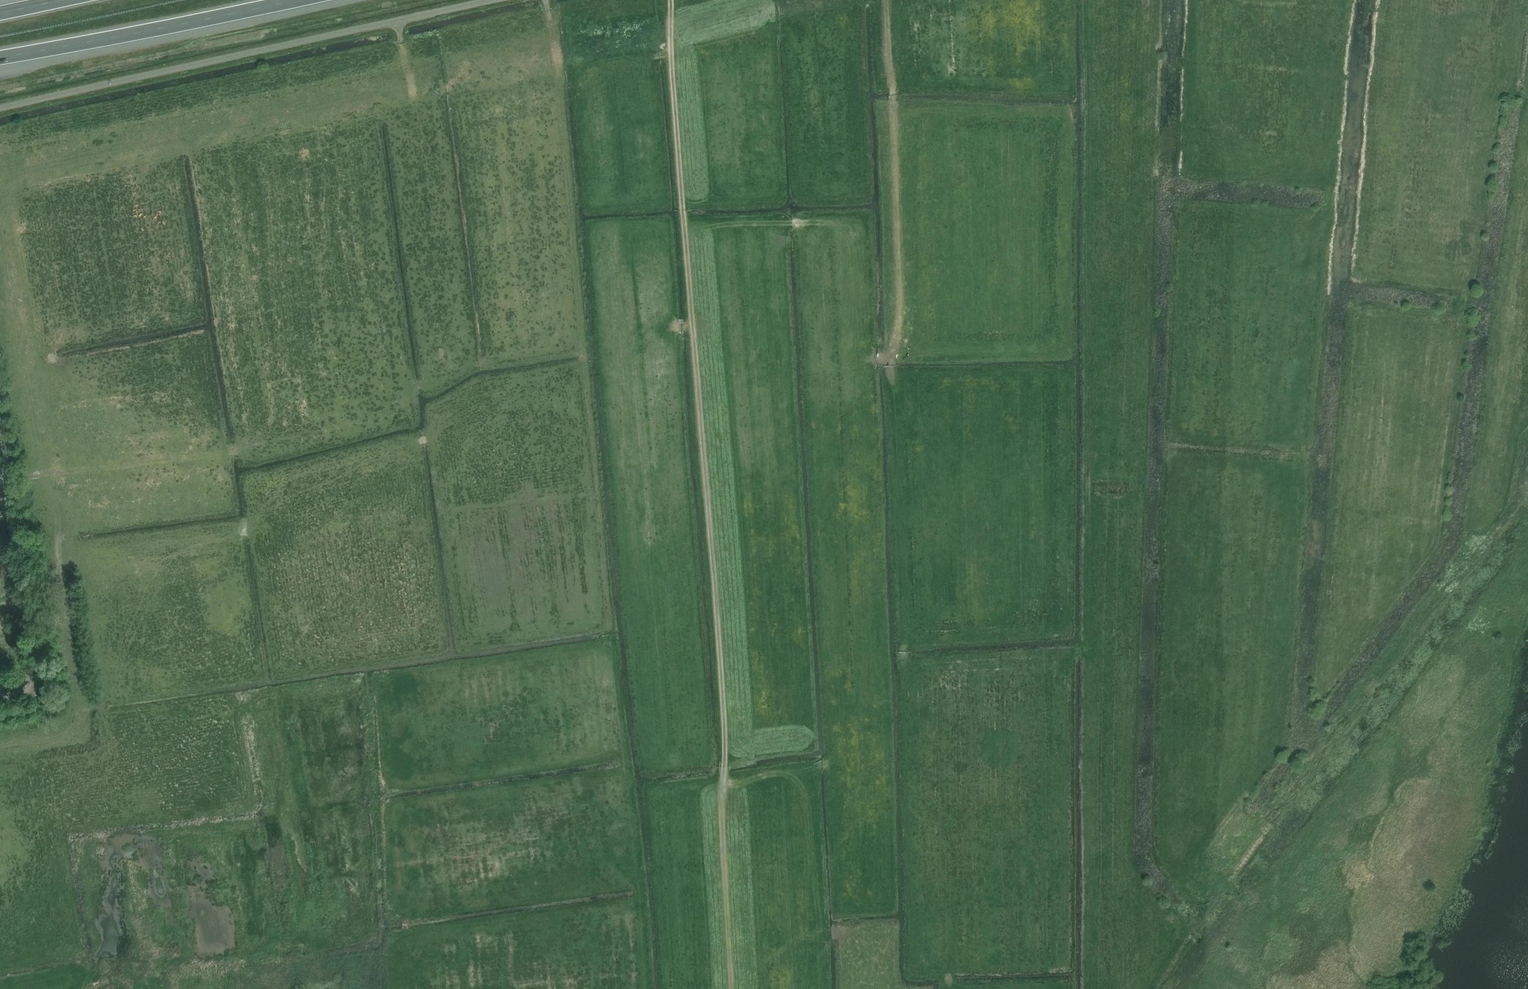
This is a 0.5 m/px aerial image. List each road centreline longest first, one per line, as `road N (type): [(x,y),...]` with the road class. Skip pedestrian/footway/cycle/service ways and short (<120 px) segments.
road 1 (unclassified): [(0,107),(490,0)]
road 2 (motorway): [(0,58),(294,0)]

